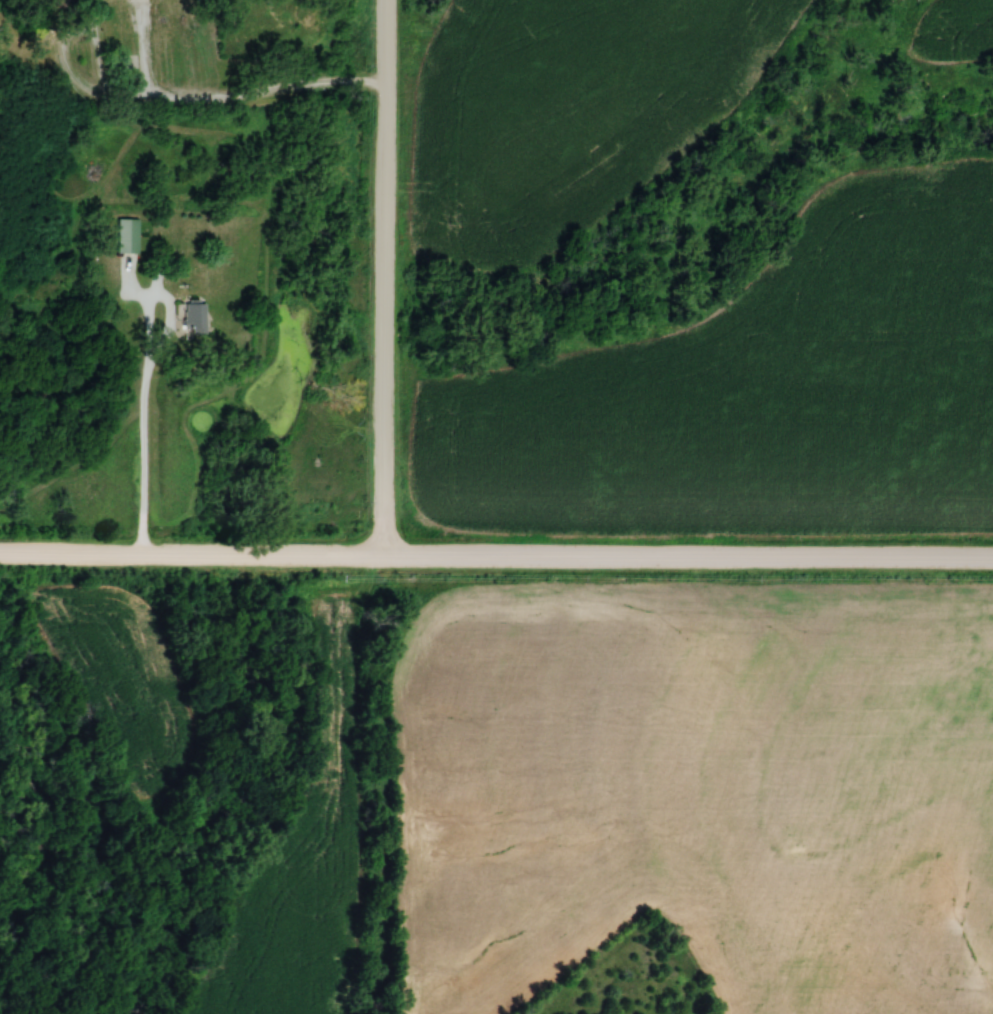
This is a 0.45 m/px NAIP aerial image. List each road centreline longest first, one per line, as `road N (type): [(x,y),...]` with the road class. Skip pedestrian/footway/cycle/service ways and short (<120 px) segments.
road 1 (residential): [(992,558),(0,554)]
road 2 (residential): [(385,556),(375,0)]

